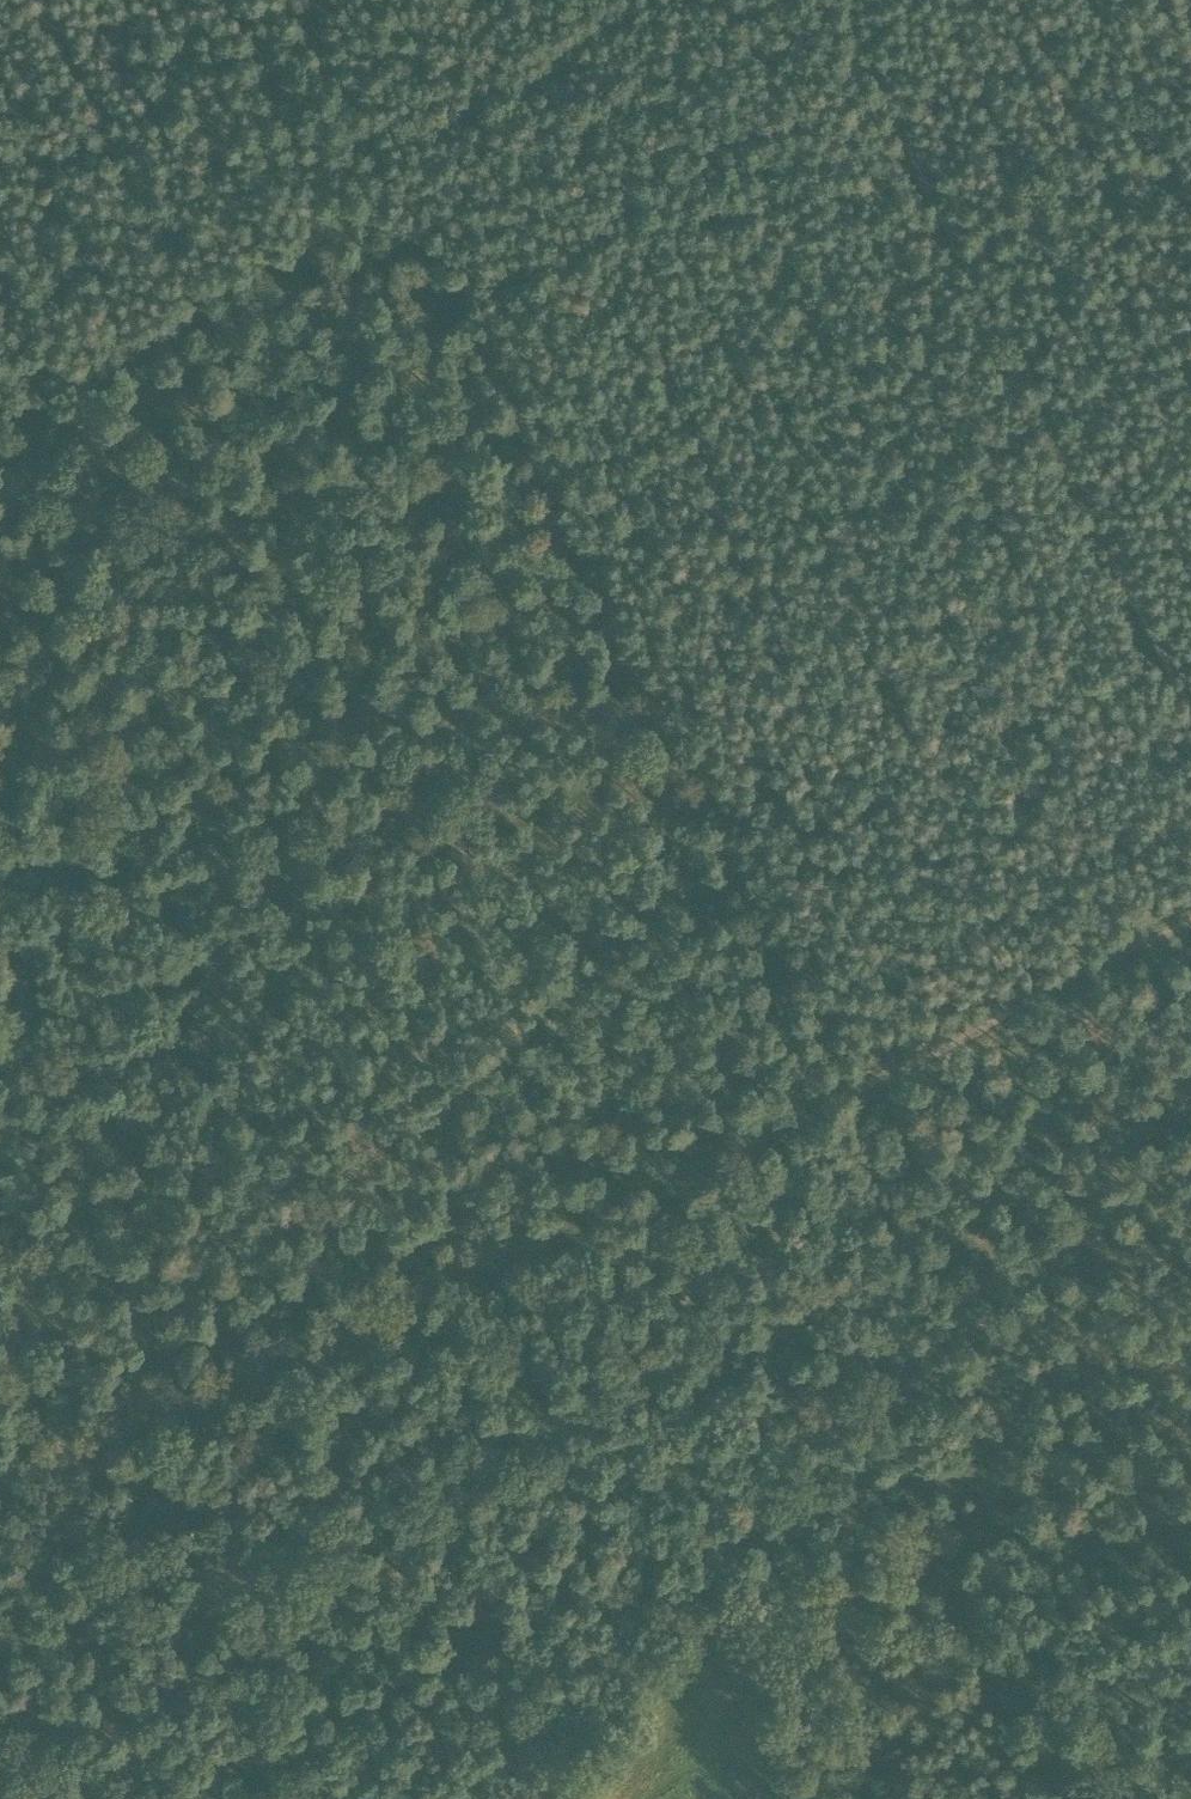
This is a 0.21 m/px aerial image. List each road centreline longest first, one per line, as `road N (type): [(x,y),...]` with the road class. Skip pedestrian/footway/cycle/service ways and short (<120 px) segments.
road 1 (track): [(0,1498),(1190,939)]
road 2 (track): [(0,549),(227,977),(285,1130),(338,1224),(361,1323)]

